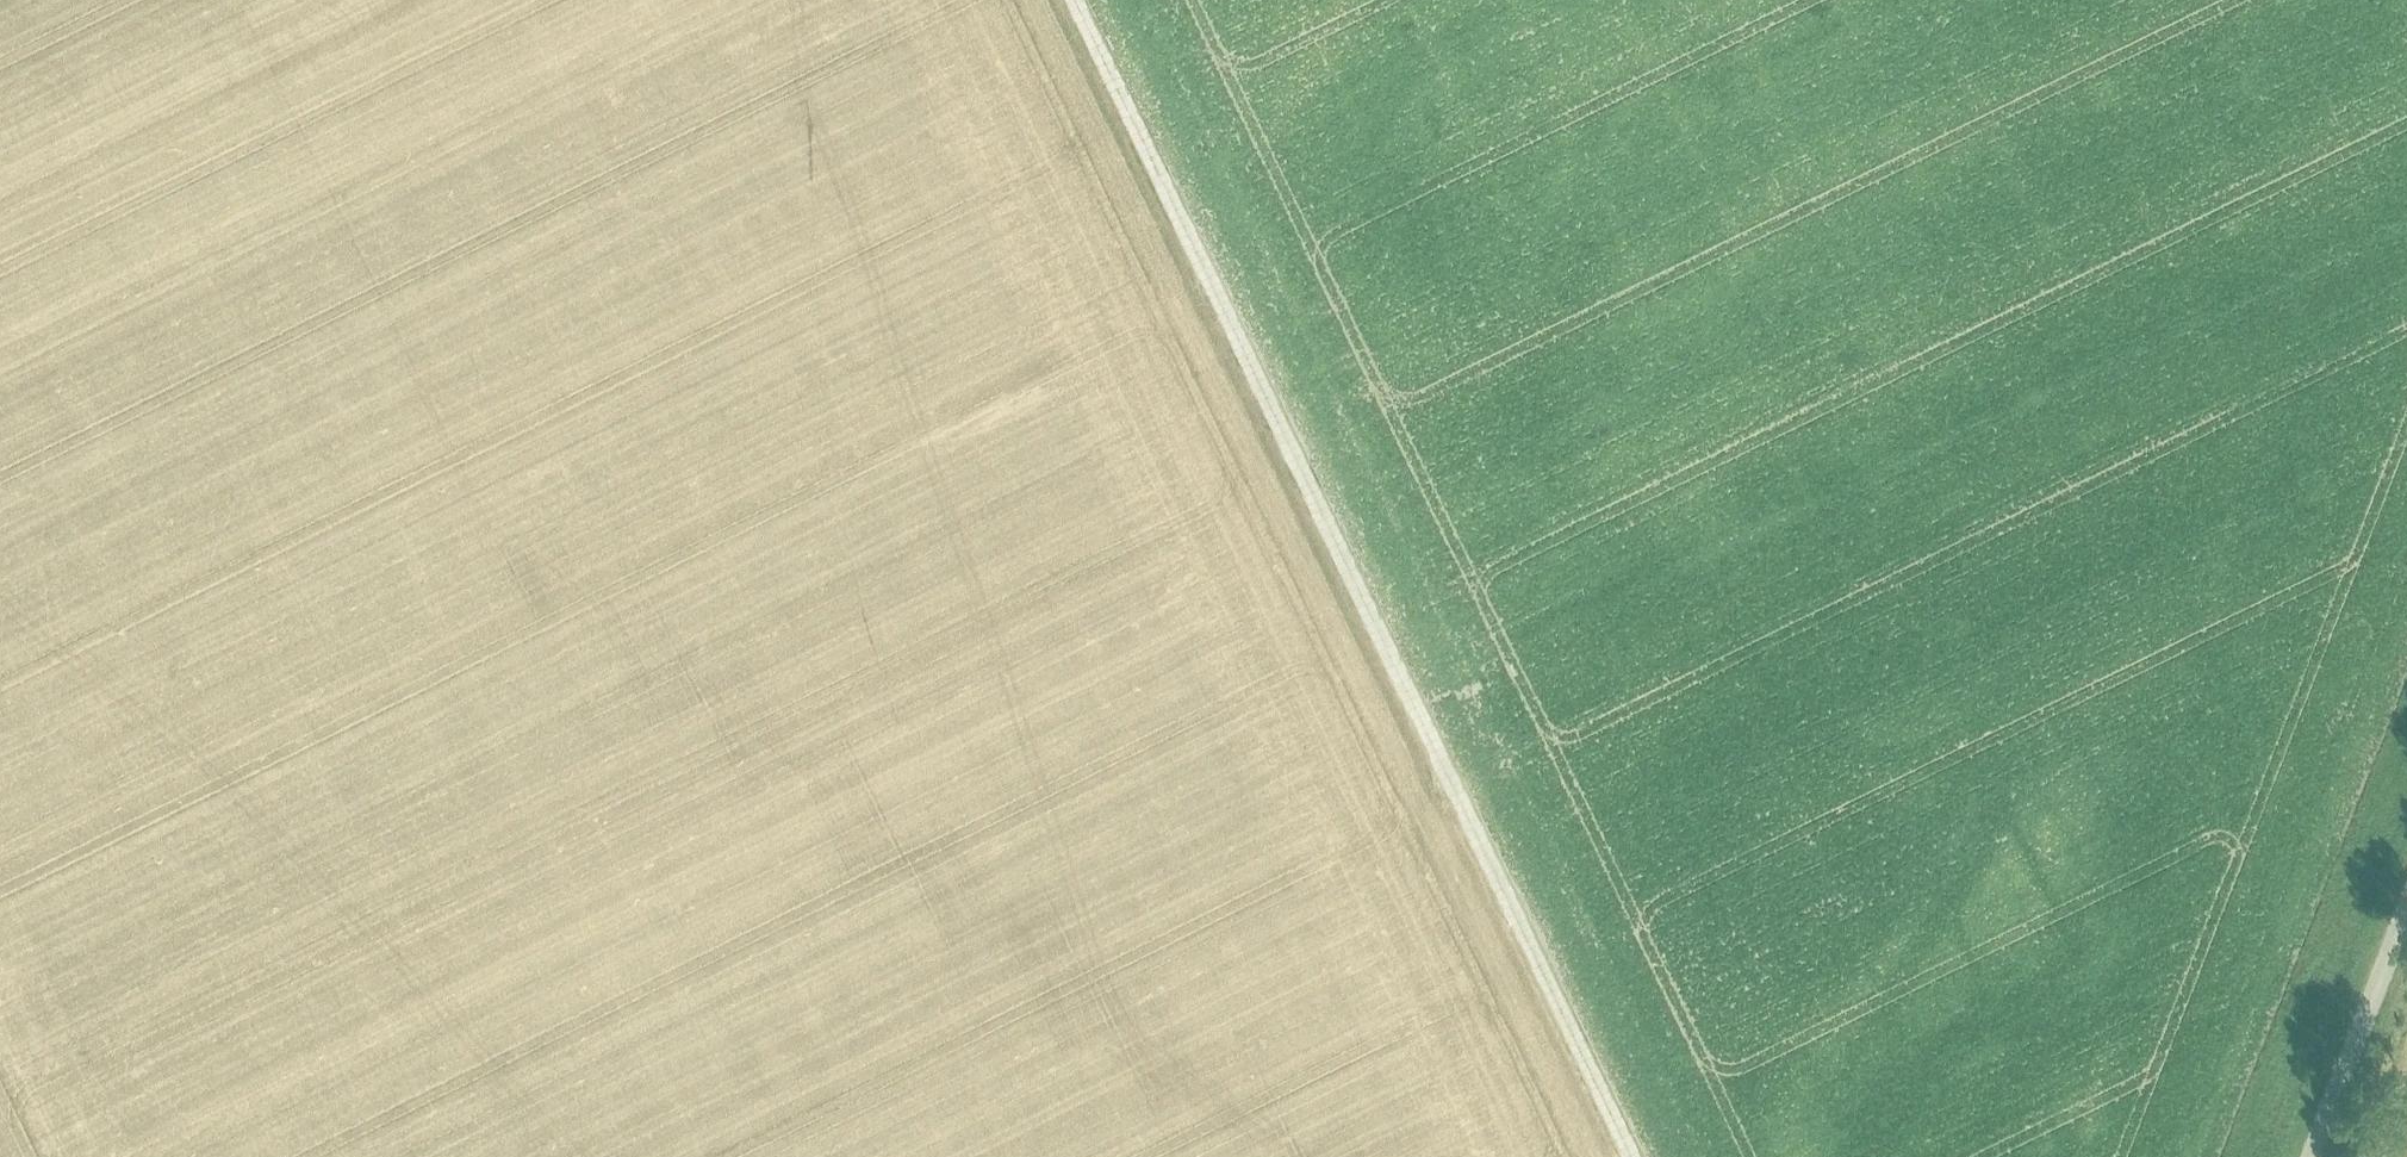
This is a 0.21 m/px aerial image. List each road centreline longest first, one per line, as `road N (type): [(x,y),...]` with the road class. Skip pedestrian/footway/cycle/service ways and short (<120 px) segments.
road 1 (unclassified): [(2311,1156),(2406,907)]

